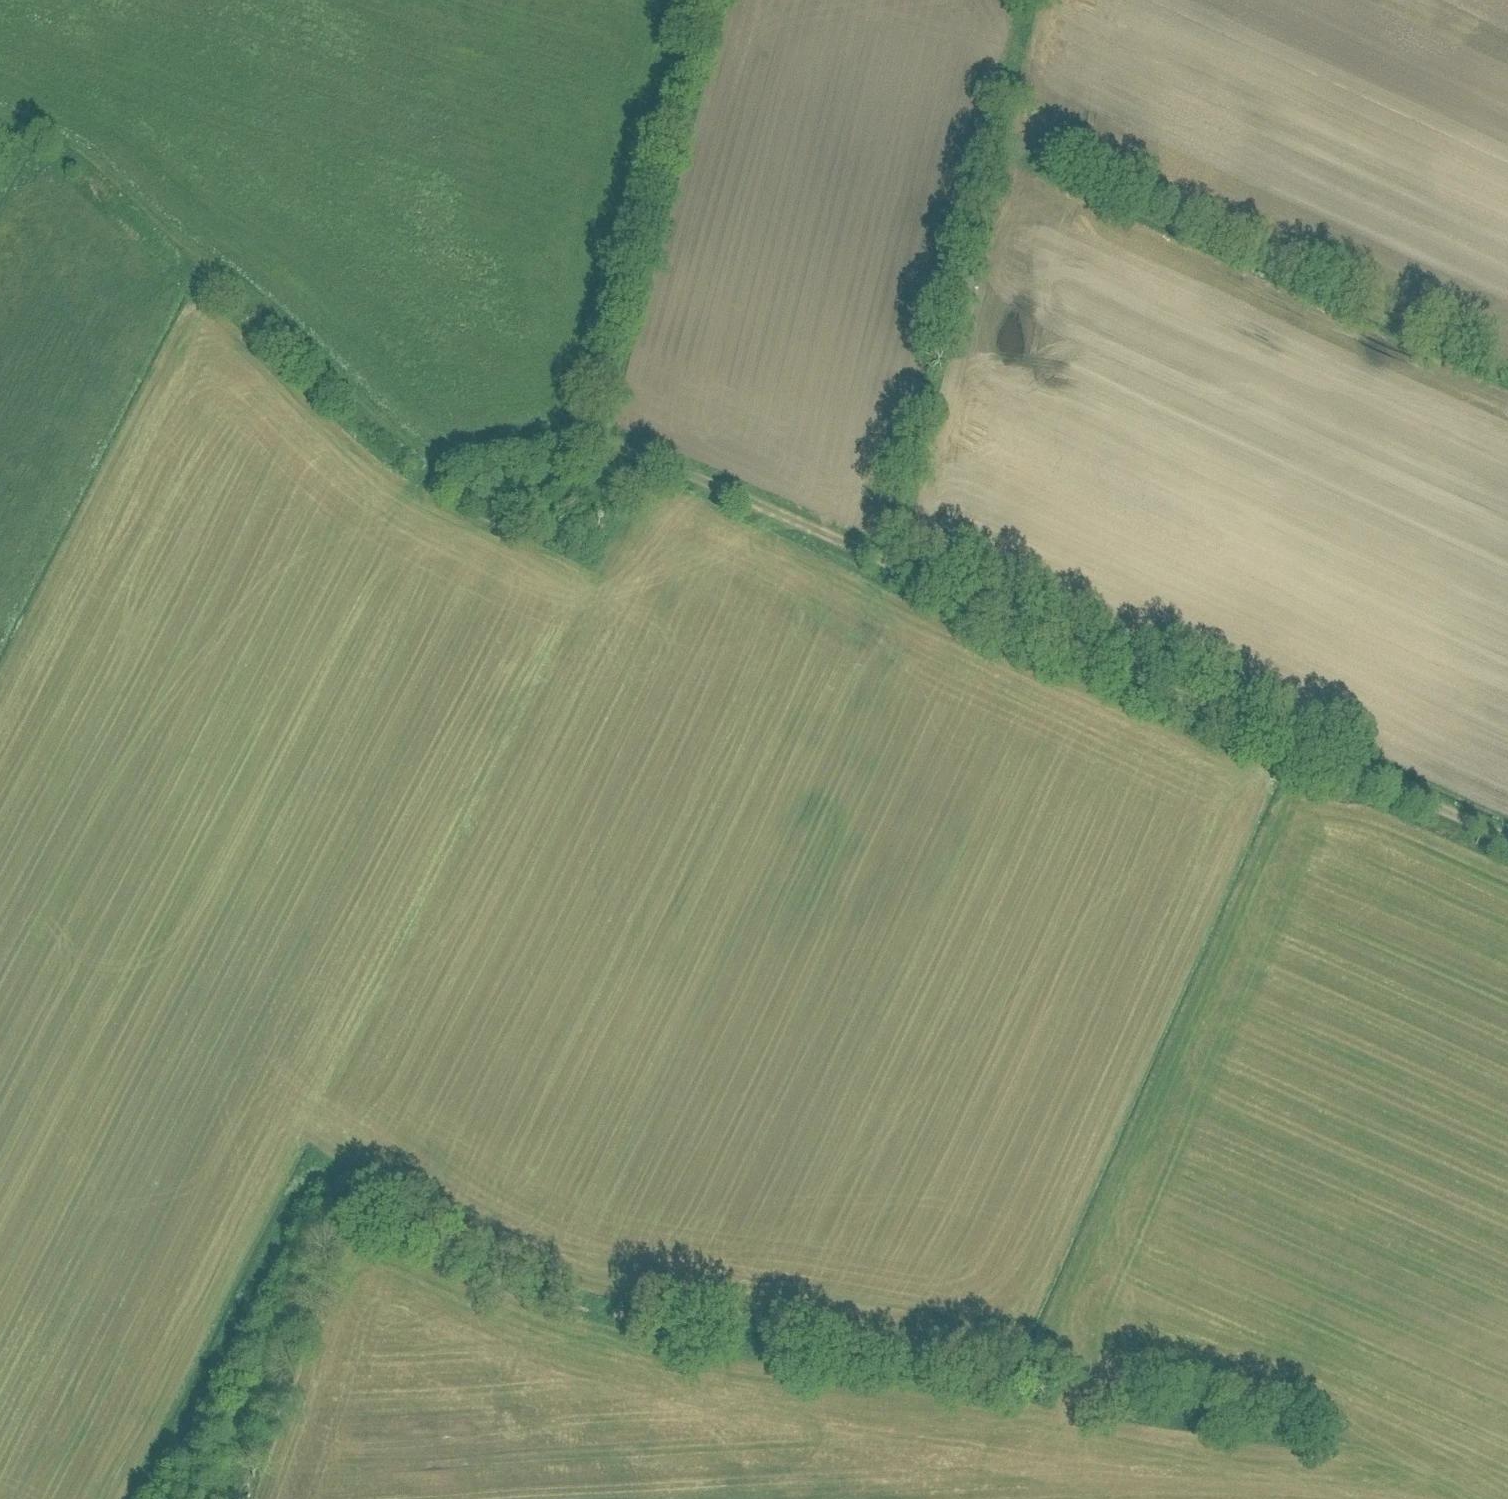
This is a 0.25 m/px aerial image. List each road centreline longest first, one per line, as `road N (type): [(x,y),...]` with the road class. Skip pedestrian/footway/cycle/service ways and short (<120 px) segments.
road 1 (track): [(29,130),(52,138),(438,465),(552,442),(613,445),(1507,845)]

